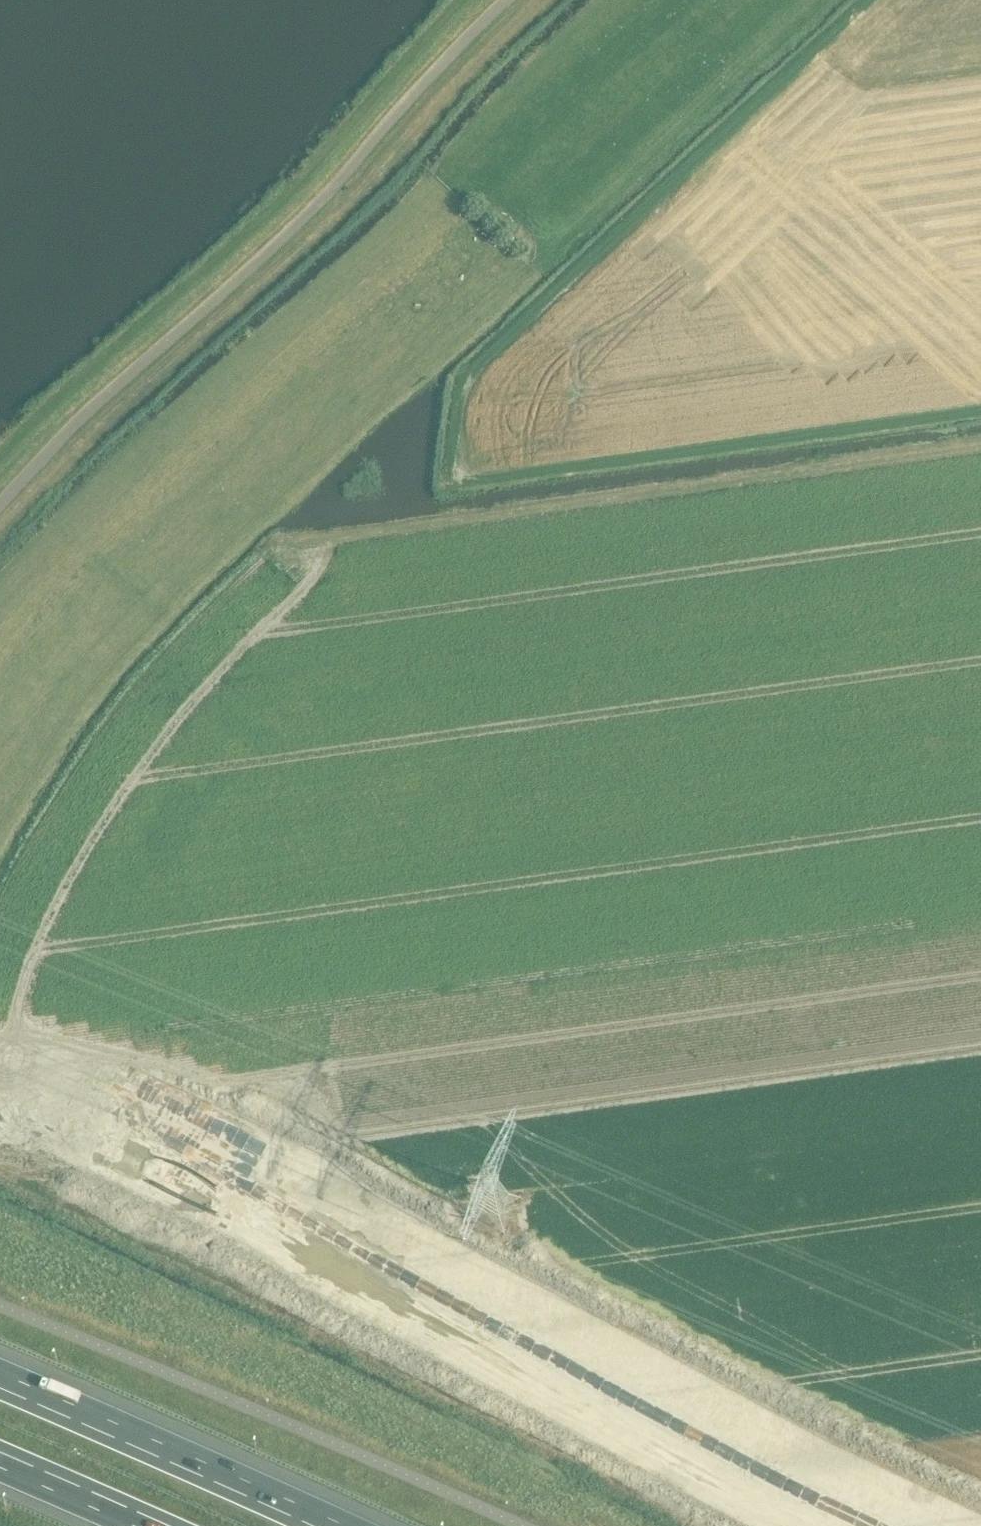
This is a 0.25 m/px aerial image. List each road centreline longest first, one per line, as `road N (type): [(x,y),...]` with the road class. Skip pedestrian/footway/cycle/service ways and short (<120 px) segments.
road 1 (motorway): [(344,1525),(0,1374)]
road 2 (motorway): [(0,1468),(133,1525)]

